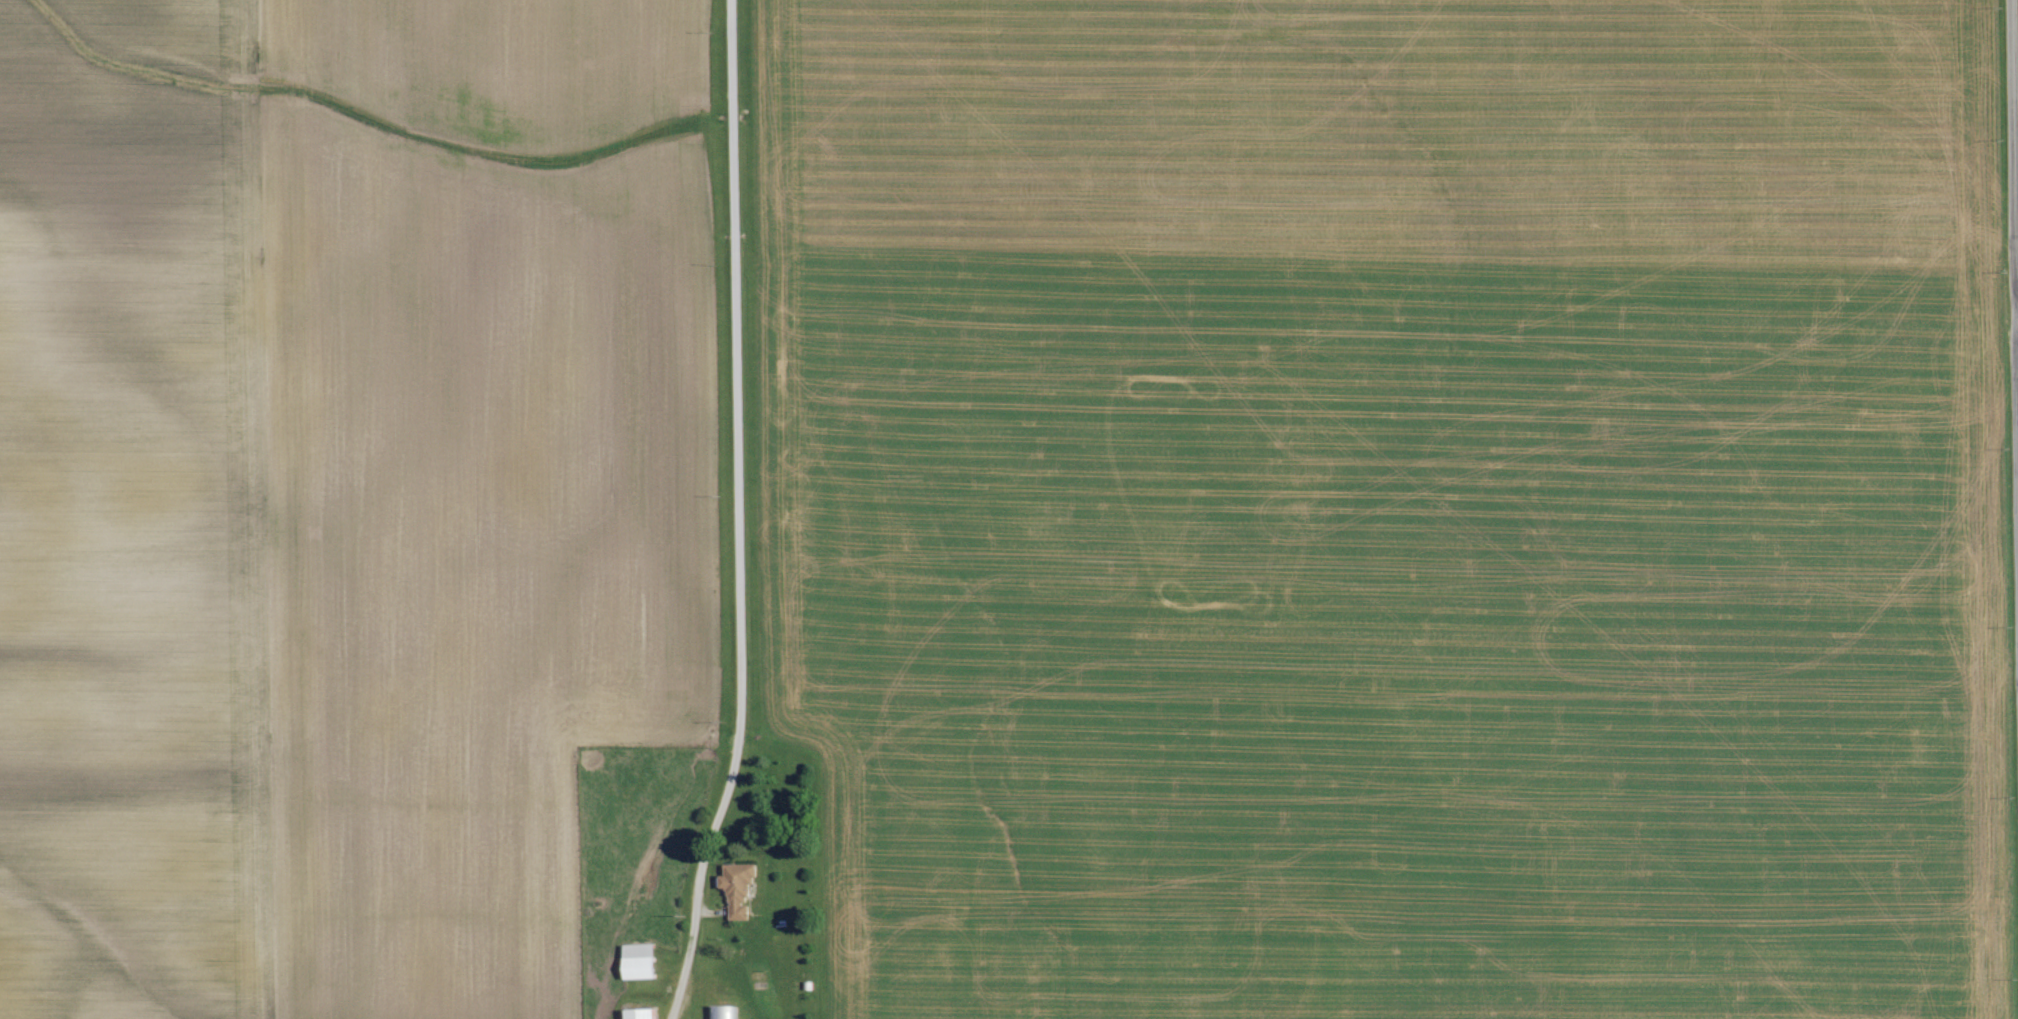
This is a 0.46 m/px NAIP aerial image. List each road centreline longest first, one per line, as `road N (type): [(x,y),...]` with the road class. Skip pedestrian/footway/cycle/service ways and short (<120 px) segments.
road 1 (residential): [(2017,656),(2004,0)]

